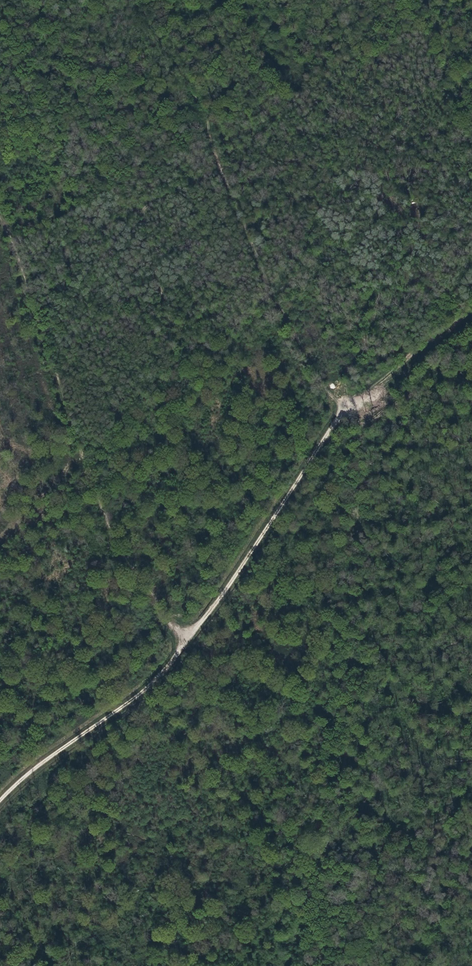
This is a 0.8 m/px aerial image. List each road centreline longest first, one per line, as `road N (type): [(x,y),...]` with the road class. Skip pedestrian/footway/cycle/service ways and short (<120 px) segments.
road 1 (track): [(0,204),(100,514),(184,641)]
road 2 (track): [(471,315),(336,424),(184,641)]
road 3 (track): [(471,805),(303,892),(317,965)]
road 4 (track): [(0,800),(149,686),(184,641)]

